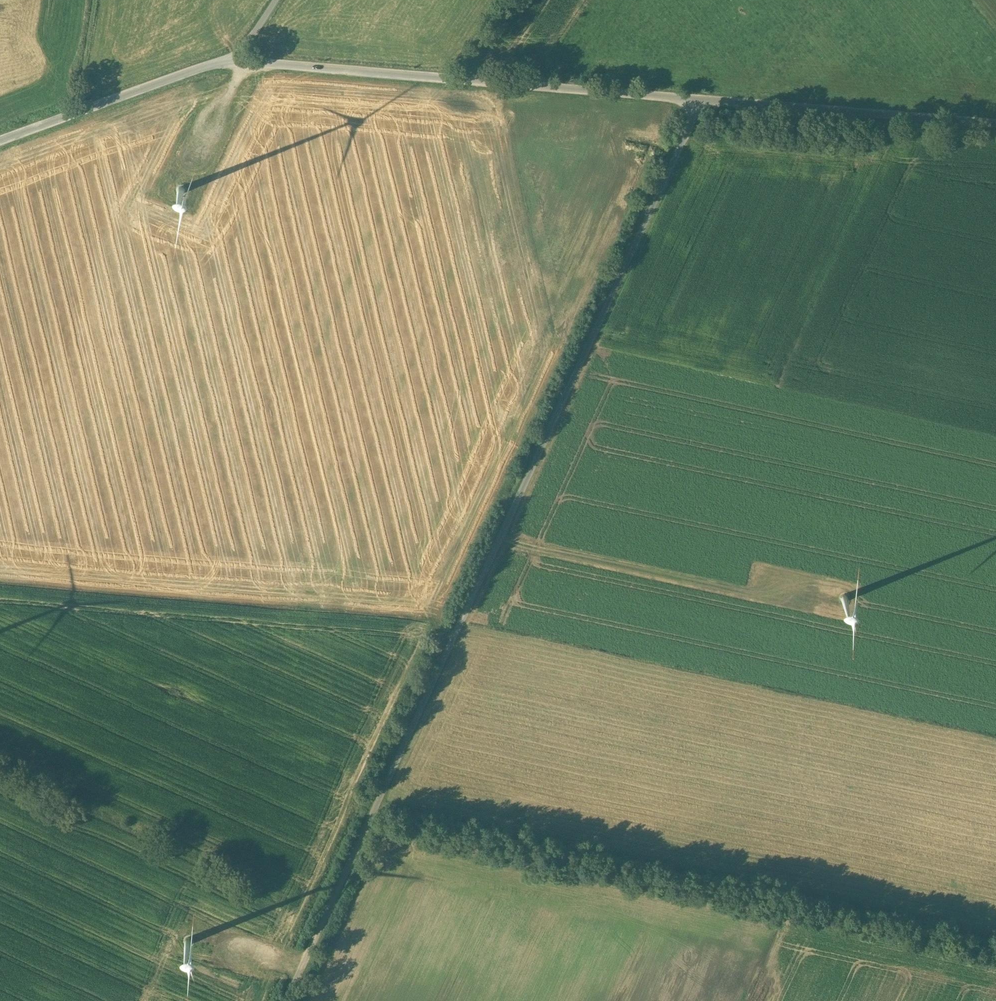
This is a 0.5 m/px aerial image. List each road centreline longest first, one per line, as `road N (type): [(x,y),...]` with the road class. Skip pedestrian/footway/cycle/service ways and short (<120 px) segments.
road 1 (unclassified): [(286,1000),(691,124),(695,99)]
road 2 (unclassified): [(236,60),(695,99)]
road 3 (unclassified): [(995,123),(695,99)]
road 4 (unclassified): [(236,60),(0,141)]

